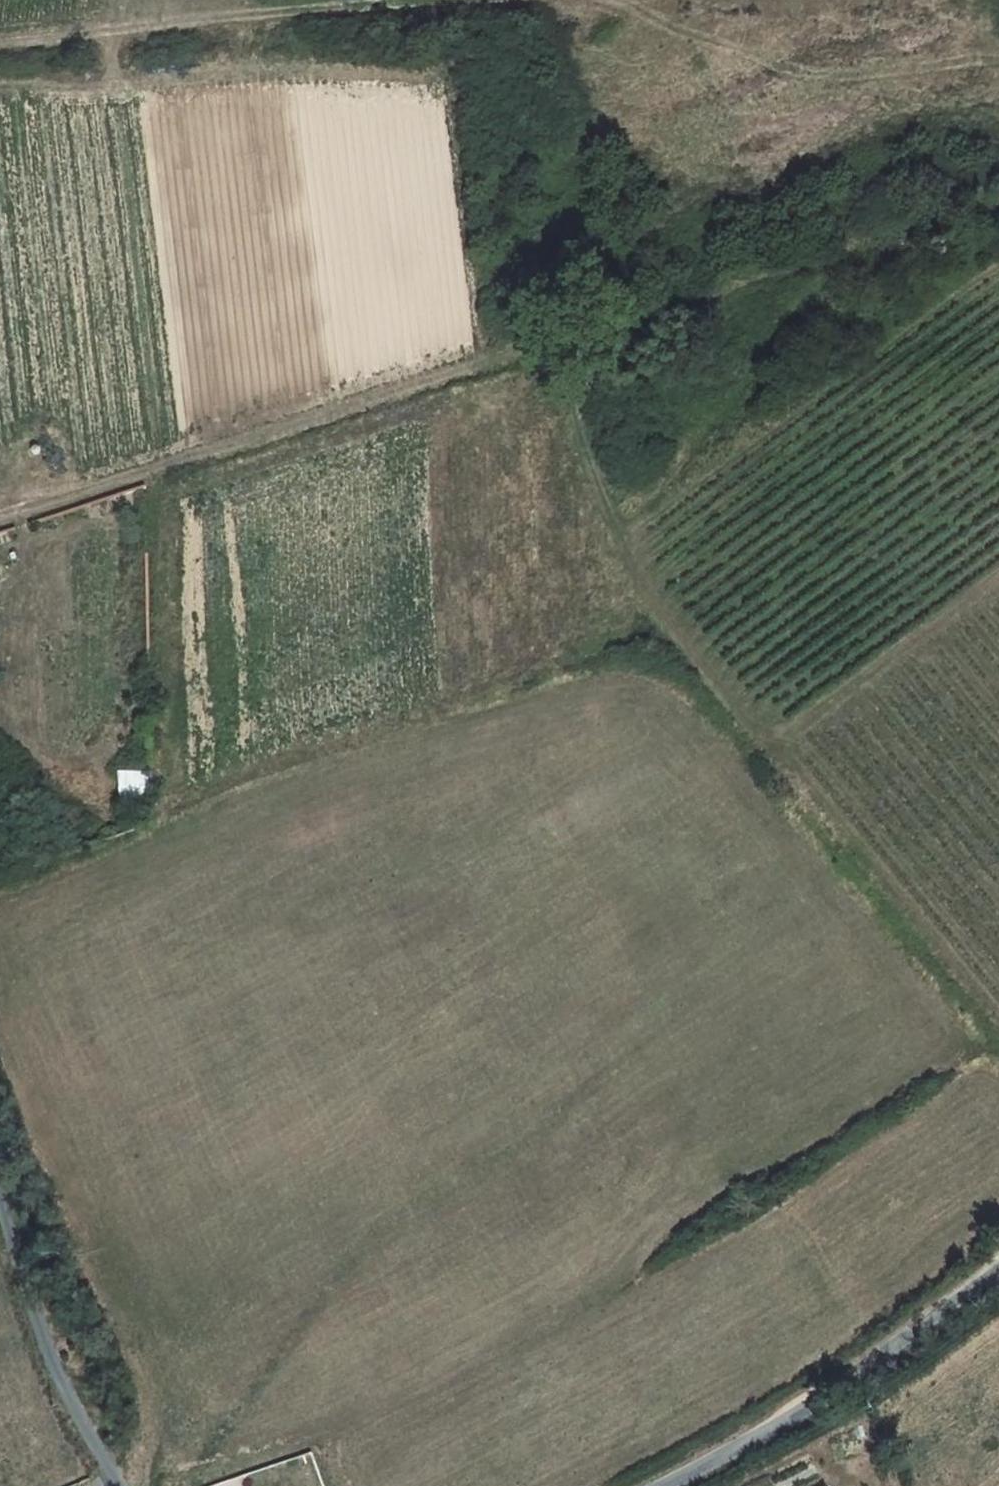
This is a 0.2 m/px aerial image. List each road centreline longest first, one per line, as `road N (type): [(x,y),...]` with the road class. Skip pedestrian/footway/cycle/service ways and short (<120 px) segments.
road 1 (unclassified): [(998,1261),(892,1342),(657,1485)]
road 2 (unclassified): [(103,1485),(0,1232)]

